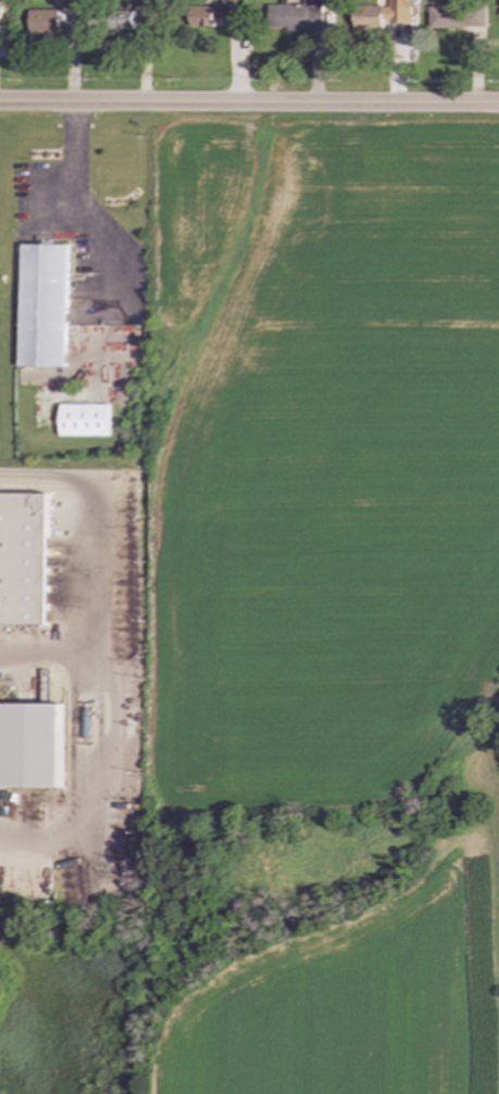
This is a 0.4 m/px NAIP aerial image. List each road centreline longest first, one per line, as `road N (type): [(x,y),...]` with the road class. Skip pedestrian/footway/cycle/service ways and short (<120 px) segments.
road 1 (secondary): [(498,104),(0,103)]

